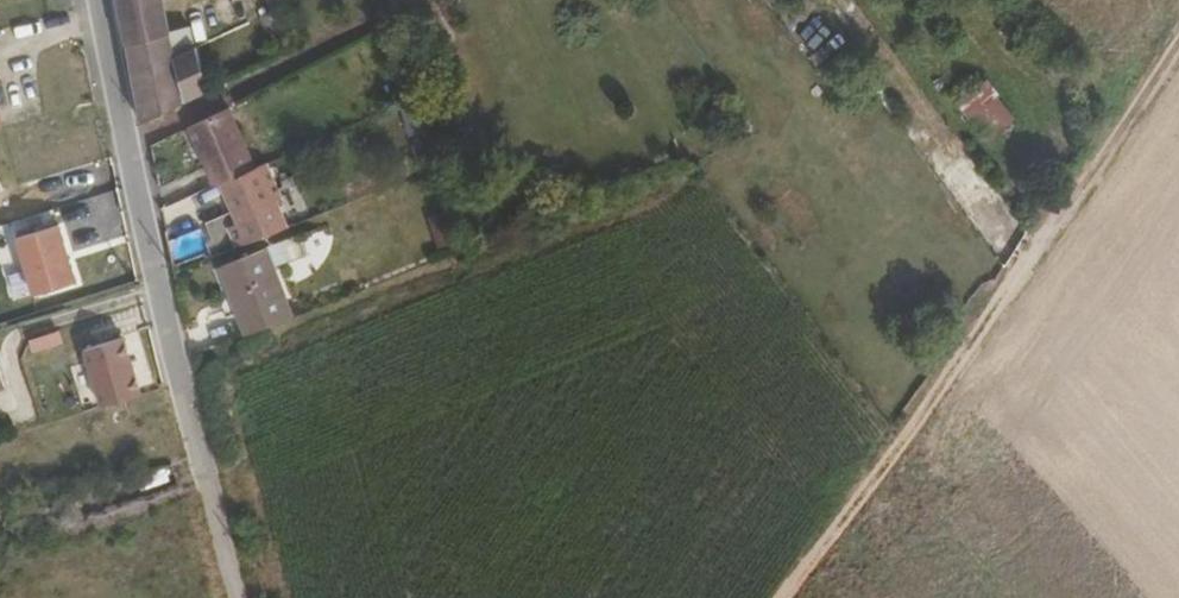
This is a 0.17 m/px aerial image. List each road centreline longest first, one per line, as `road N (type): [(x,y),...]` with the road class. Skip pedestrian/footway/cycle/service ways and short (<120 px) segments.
road 1 (track): [(1178,46),(791,597)]
road 2 (residential): [(100,0),(168,338),(238,597)]

